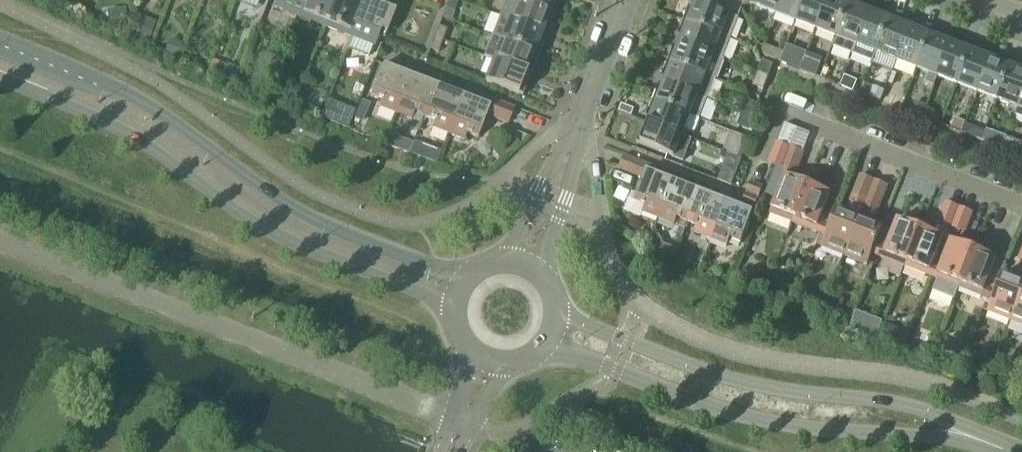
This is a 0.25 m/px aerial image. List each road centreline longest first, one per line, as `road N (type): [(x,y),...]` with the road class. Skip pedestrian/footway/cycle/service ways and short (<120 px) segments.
road 1 (tertiary): [(471,279),(308,221),(149,106),(0,45)]
road 2 (tertiary): [(0,82),(144,145),(295,246),(457,311)]
road 3 (tertiary): [(544,351),(803,429),(958,434)]
road 4 (tertiary): [(958,434),(926,413),(698,370),(560,317)]
road 5 (residential): [(757,158),(777,111),(1021,204)]
road 6 (residential): [(581,125),(560,145),(504,263)]
road 7 (residential): [(540,274),(581,125)]
road 8 (residential): [(581,125),(628,0)]

